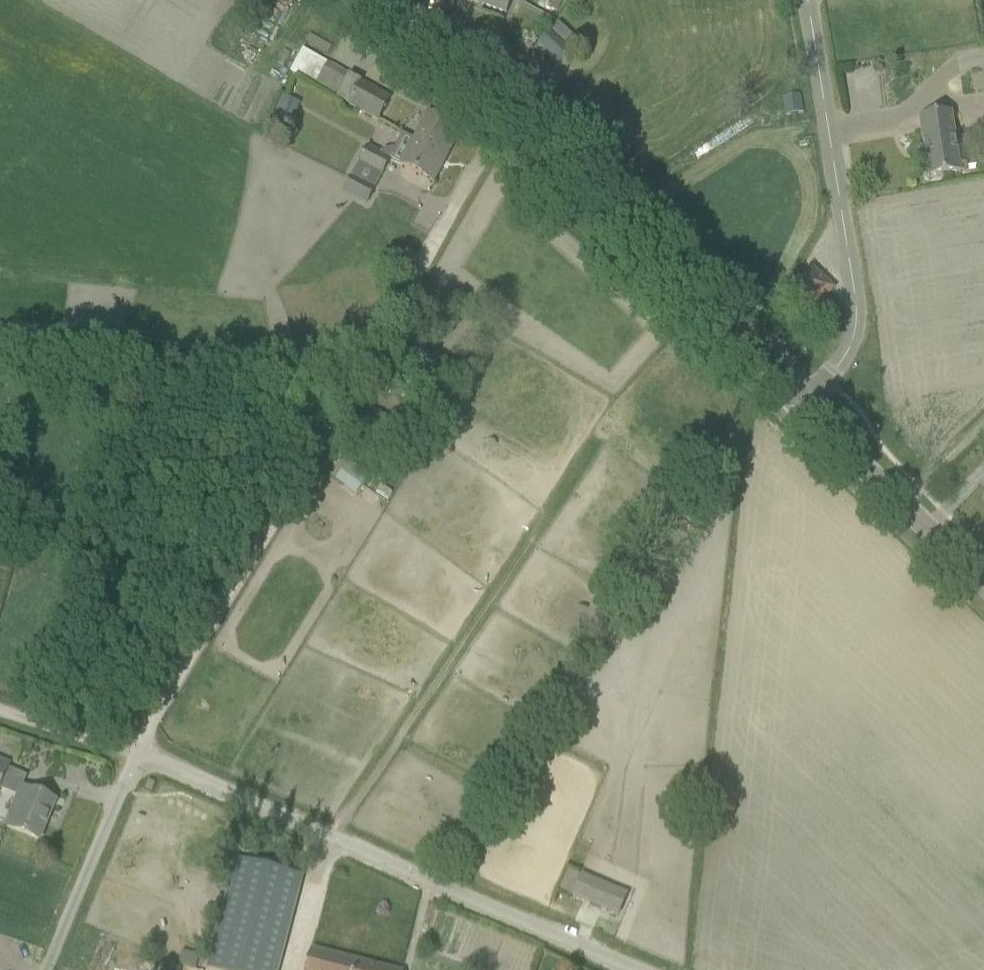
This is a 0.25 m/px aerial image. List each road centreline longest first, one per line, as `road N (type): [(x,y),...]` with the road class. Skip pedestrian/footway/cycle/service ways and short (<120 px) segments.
road 1 (track): [(0,712),(139,753),(324,420),(502,126)]
road 2 (tertiary): [(801,411),(368,0)]
road 3 (unclassified): [(626,969),(139,753)]
road 4 (unclassified): [(801,411),(854,336),(854,290),(807,0)]
road 5 (tertiary): [(983,584),(801,411)]
road 6 (residential): [(50,969),(139,753)]

